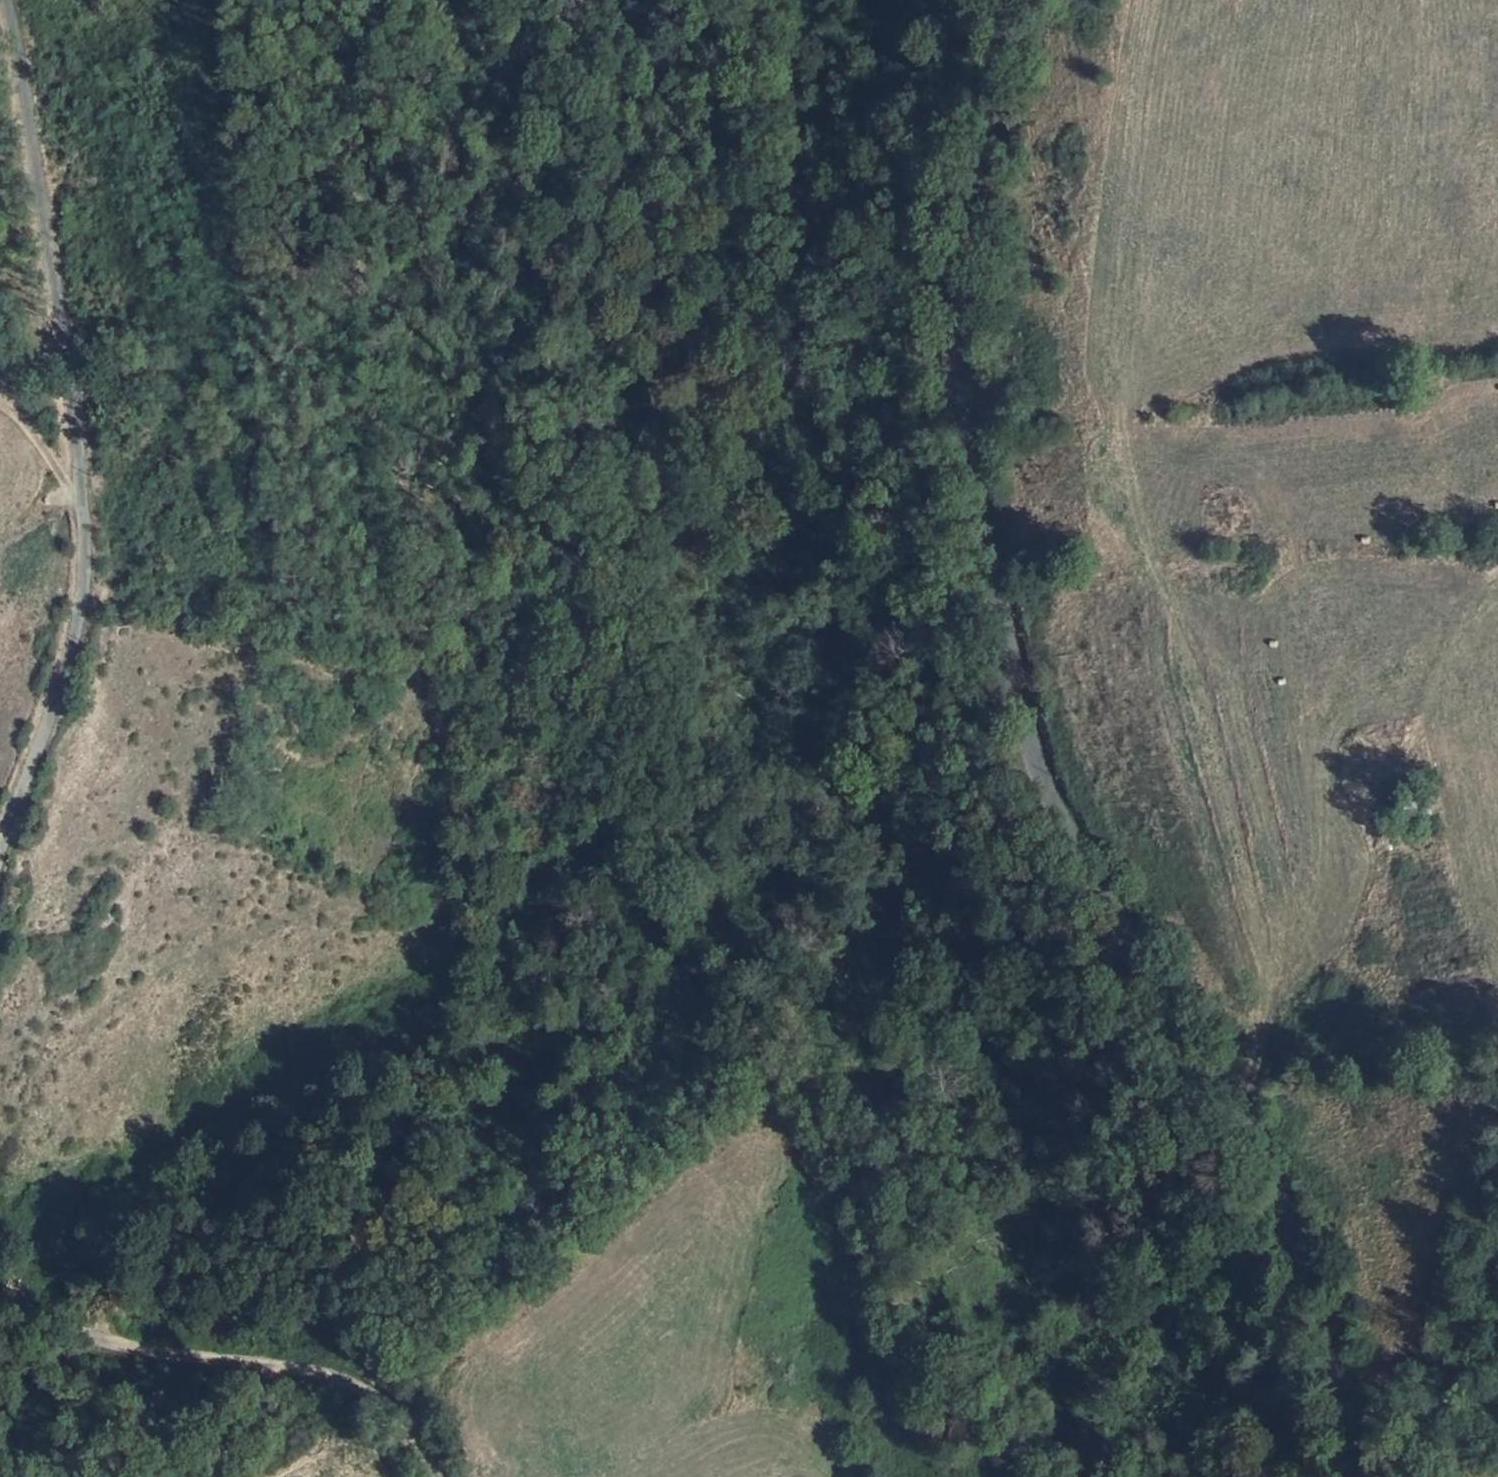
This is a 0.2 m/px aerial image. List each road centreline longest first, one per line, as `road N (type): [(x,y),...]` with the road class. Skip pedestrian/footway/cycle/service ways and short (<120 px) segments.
road 1 (tertiary): [(998,0),(956,293),(958,385),(1030,747),(1155,993),(1248,1140),(1291,1227),(1331,1357),(1349,1476)]
road 2 (unclassified): [(0,849),(68,654),(77,584),(67,426),(8,0)]
road 3 (unclassified): [(435,1476),(424,1453),(364,1396),(291,1361),(23,1310),(0,1297)]

